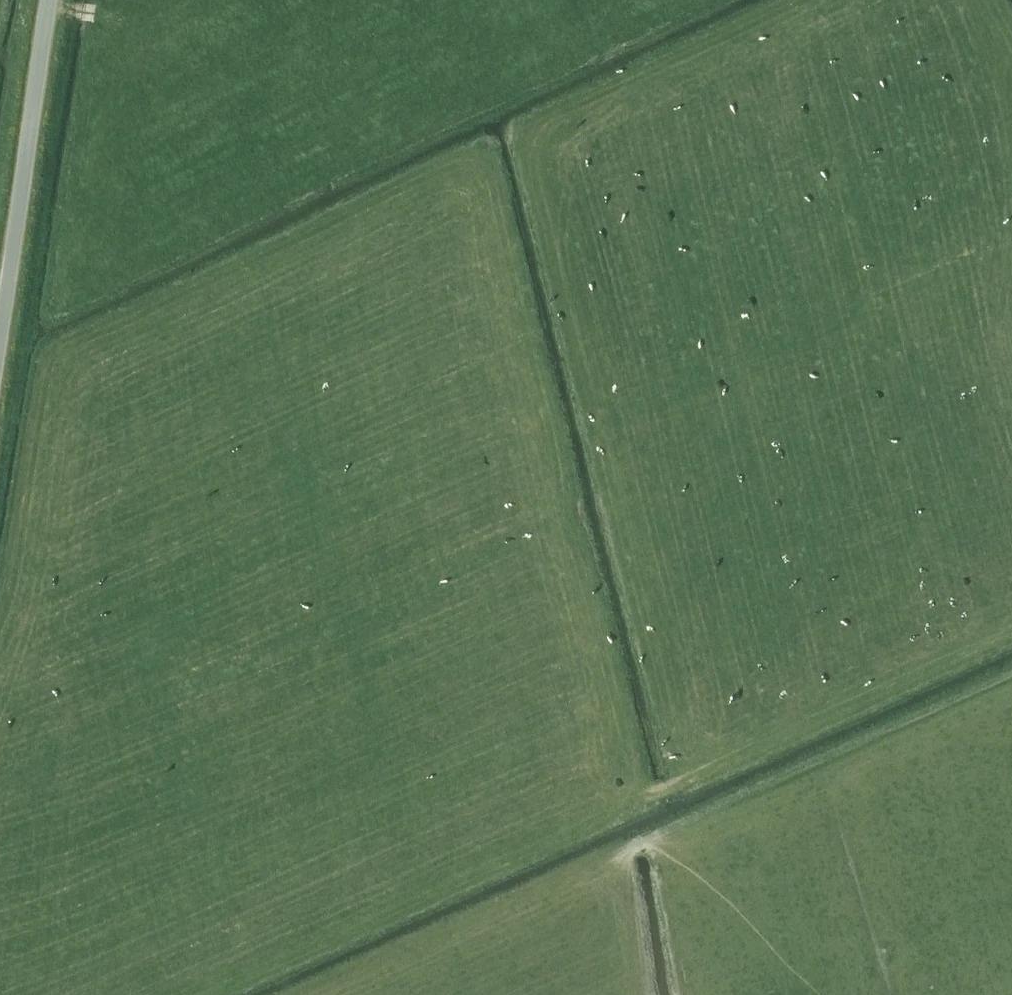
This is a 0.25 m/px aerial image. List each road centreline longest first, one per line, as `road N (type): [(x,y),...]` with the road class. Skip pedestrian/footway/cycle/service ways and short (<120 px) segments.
road 1 (unclassified): [(0,332),(52,0)]

